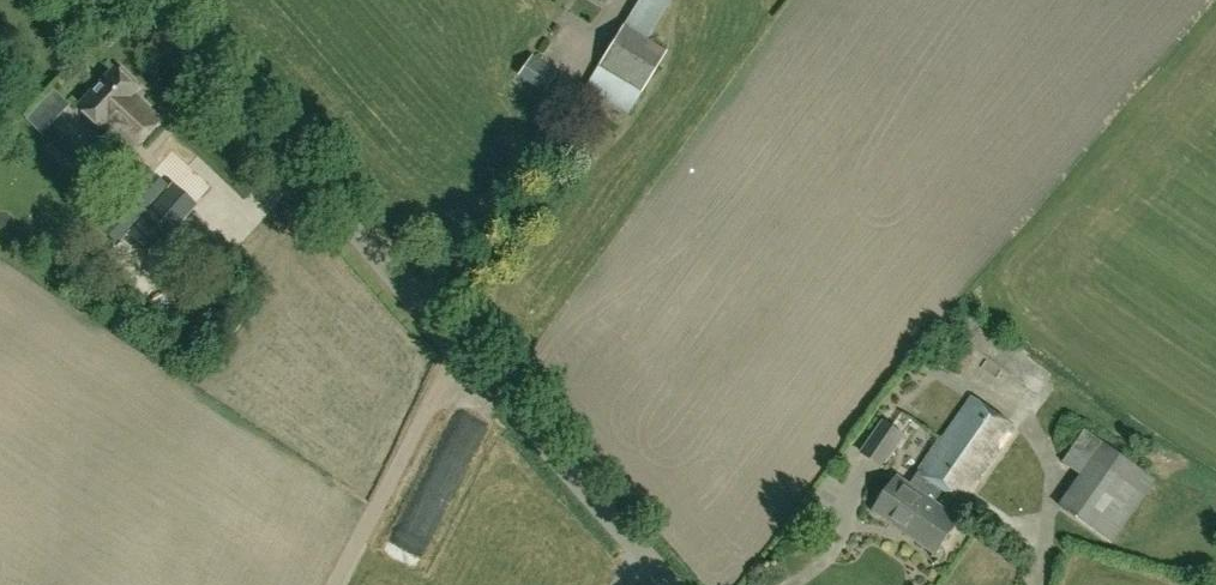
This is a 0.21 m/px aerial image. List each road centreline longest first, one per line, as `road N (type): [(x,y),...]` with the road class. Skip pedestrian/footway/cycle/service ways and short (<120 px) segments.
road 1 (unclassified): [(672,584),(147,0)]

